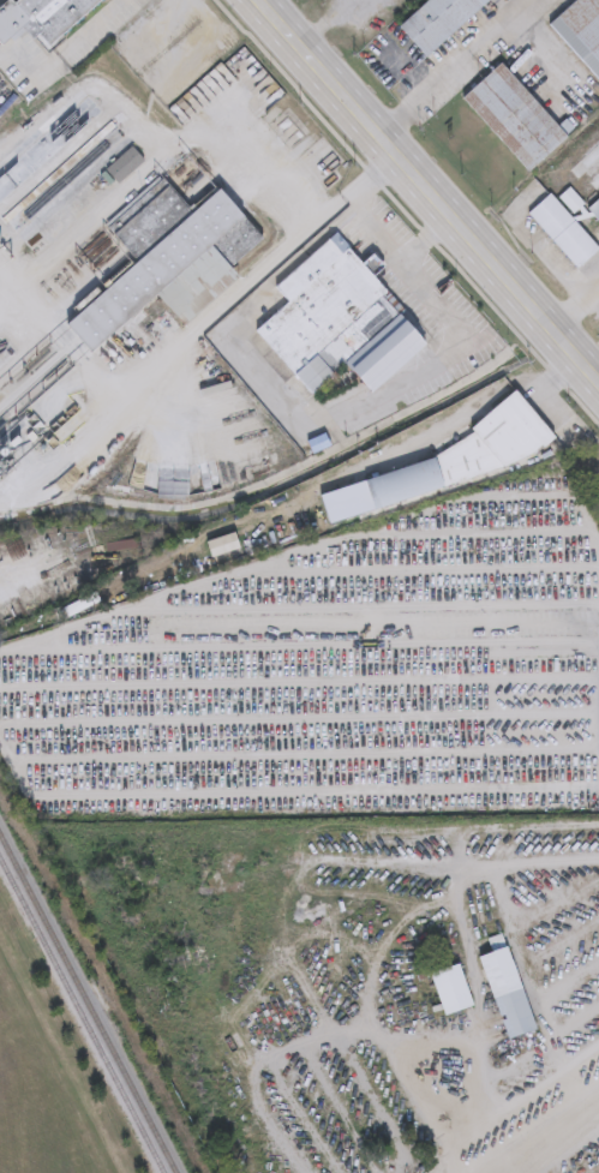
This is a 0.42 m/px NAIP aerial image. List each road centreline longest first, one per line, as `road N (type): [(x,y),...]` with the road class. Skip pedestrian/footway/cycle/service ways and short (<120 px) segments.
road 1 (primary): [(598,382),(258,0)]

